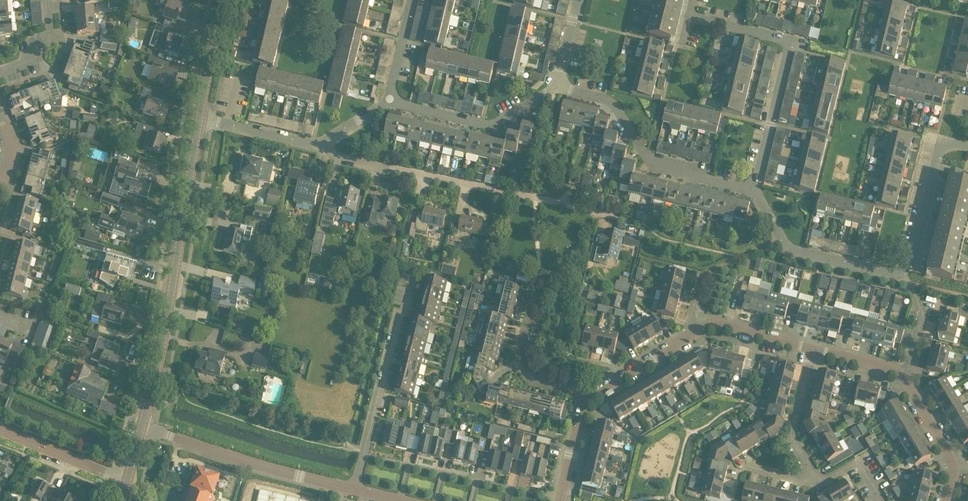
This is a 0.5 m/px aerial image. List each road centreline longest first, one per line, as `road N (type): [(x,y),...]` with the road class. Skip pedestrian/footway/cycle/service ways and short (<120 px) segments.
road 1 (tertiary): [(143,425),(201,121)]
road 2 (residential): [(754,192),(648,160),(614,106),(556,88)]
road 3 (residential): [(354,490),(405,270)]
road 4 (residential): [(344,488),(143,425)]
road 5 (residential): [(388,106),(497,130),(556,88)]
road 6 (residential): [(903,272),(791,249),(754,192)]
road 7 (residential): [(472,185),(334,158),(320,147)]
road 8 (residential): [(903,272),(914,263),(942,149),(967,148)]
road 9 (residential): [(587,396),(531,381),(520,361),(535,288)]
road 10 (residential): [(754,192),(790,44)]
road 11 (residential): [(823,483),(793,438),(814,349)]
road 12 (residential): [(127,482),(0,430)]
road 13 (residential): [(704,328),(587,396)]
road 14 (tertiary): [(201,121),(229,0)]
road 15 (residential): [(320,147),(201,121)]

